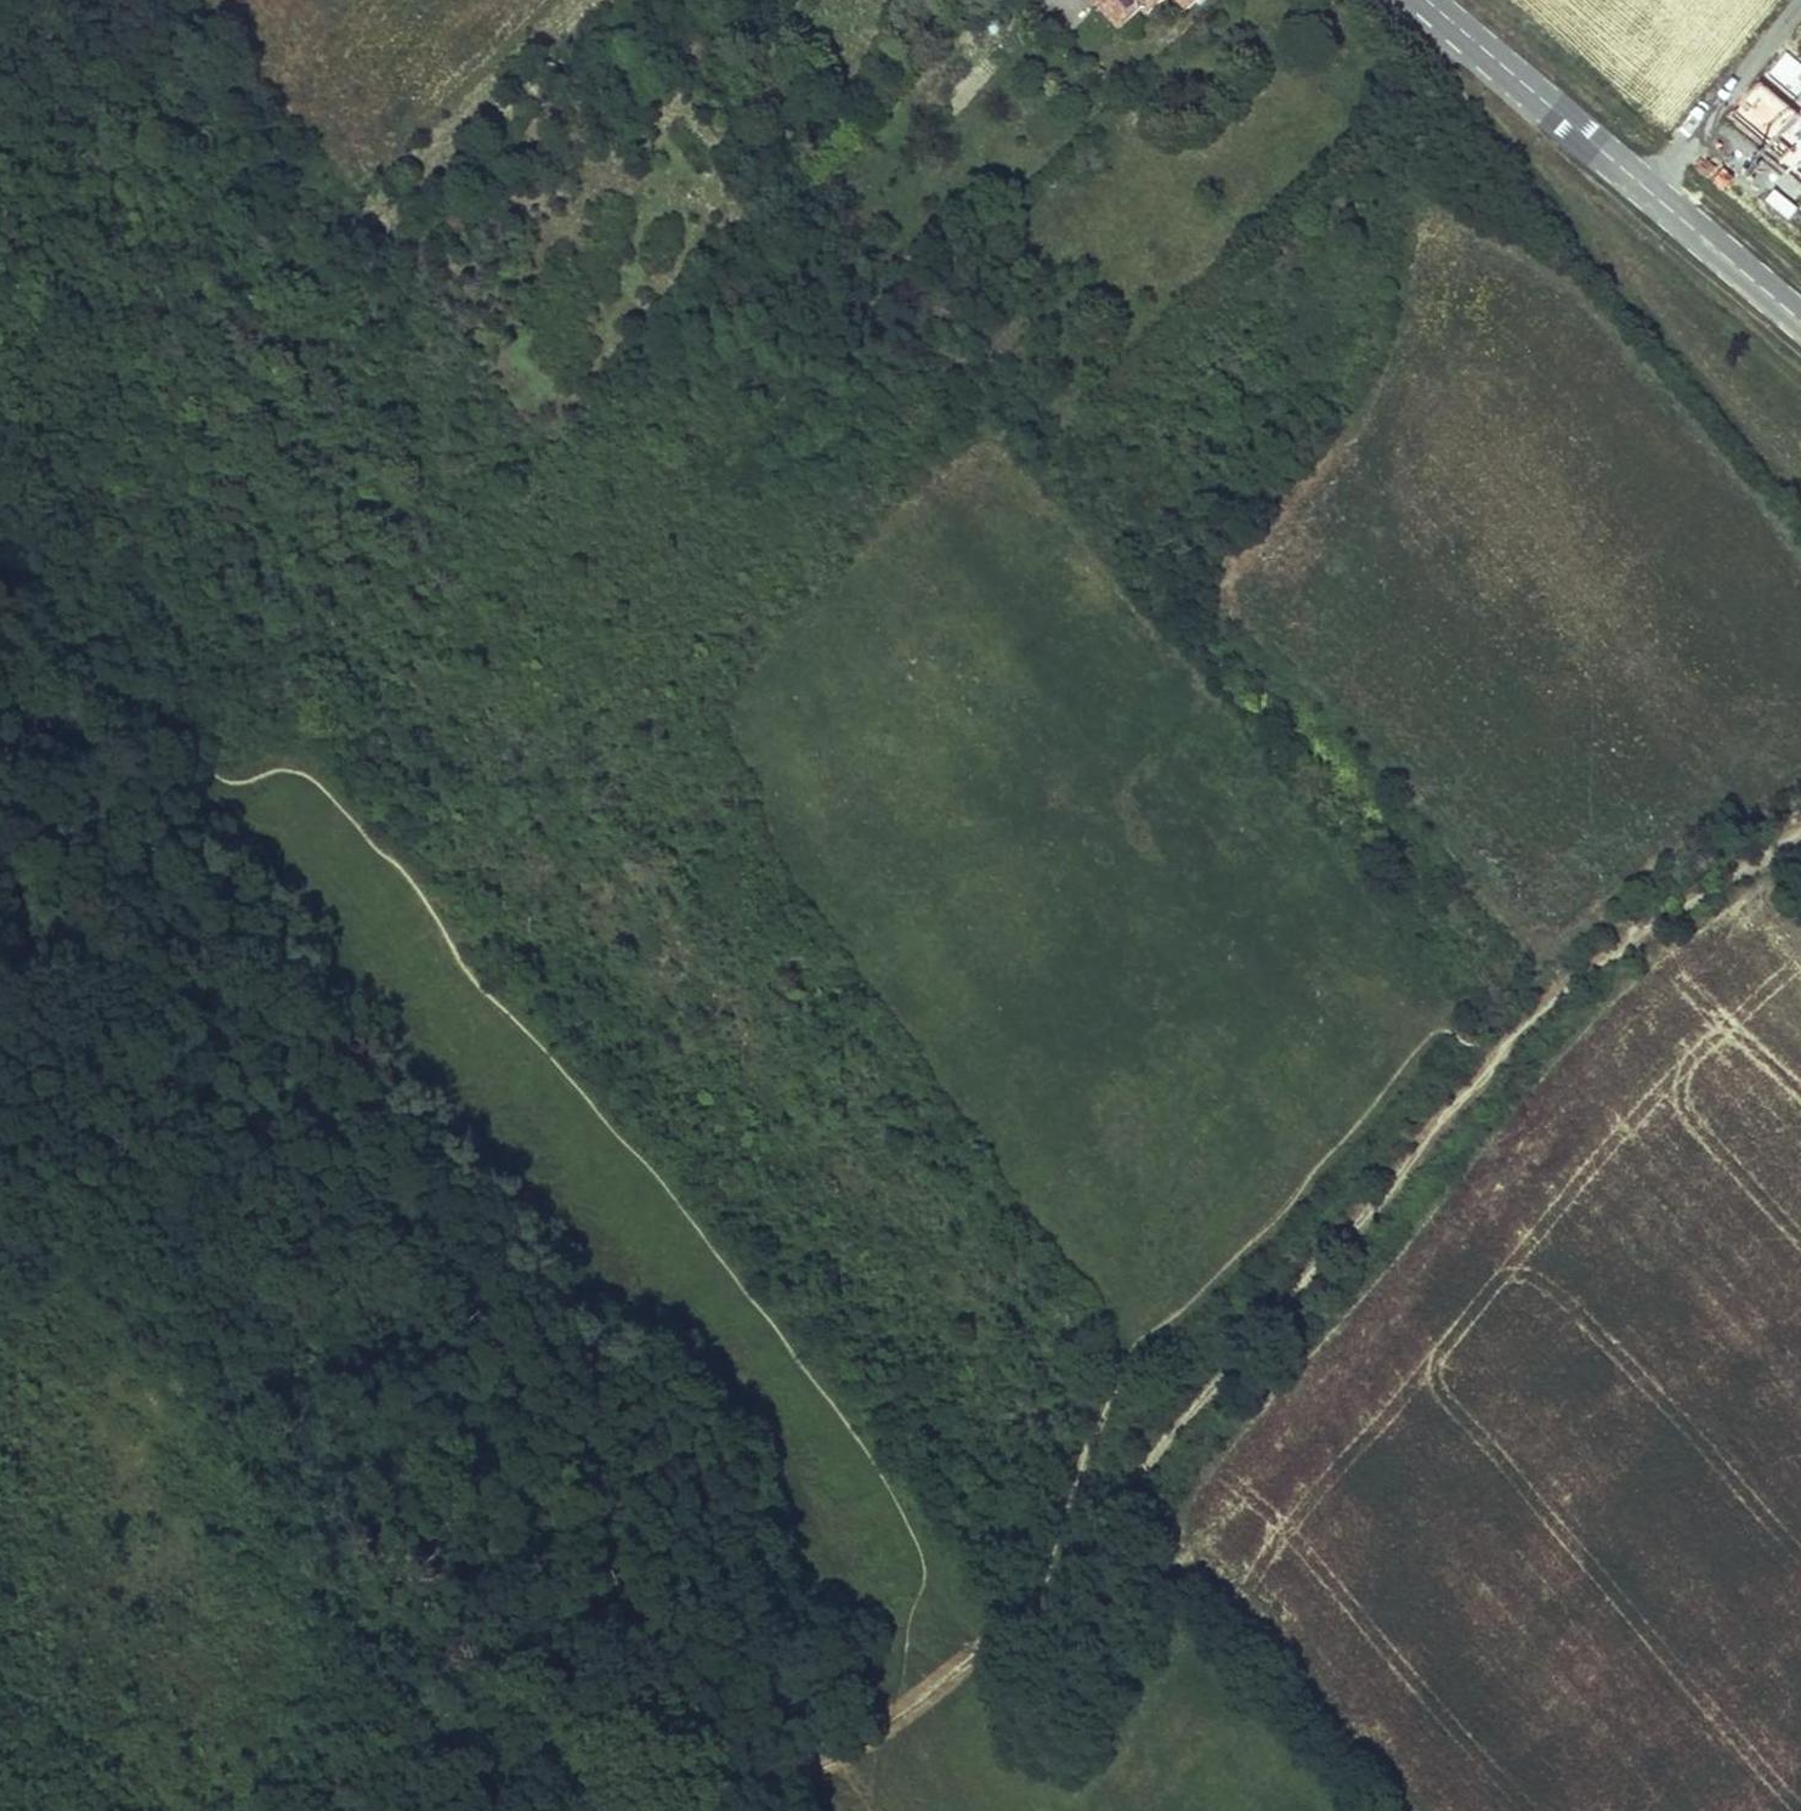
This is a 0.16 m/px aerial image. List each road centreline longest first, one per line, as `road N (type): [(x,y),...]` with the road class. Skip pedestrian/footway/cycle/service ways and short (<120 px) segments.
road 1 (track): [(1800,831),(1606,958),(1496,1056),(1142,1470),(1067,1584),(912,1711),(821,1767),(761,1787),(699,1798),(565,1801),(550,1810)]
road 2 (tertiary): [(1425,0),(1800,321)]

